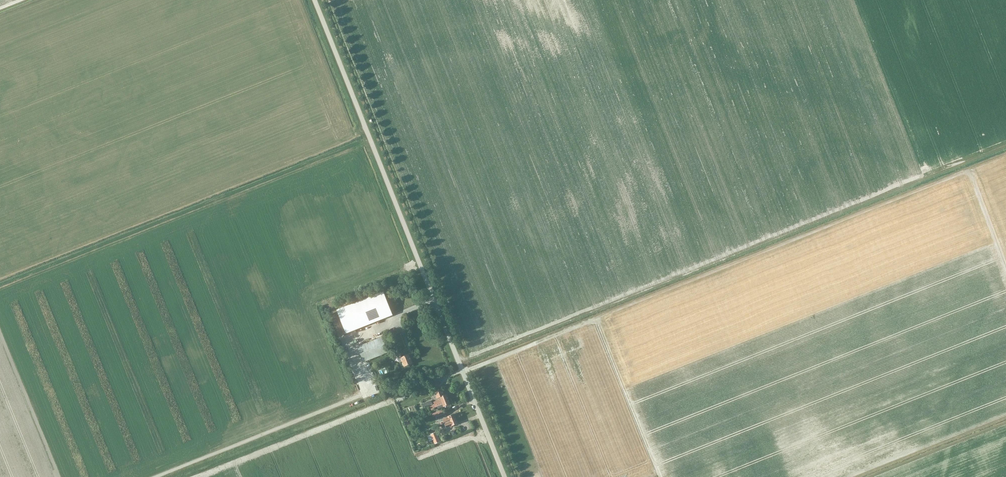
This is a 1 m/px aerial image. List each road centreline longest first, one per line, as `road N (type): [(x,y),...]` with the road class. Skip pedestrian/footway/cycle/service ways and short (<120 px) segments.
road 1 (unclassified): [(504,476),(315,0)]

